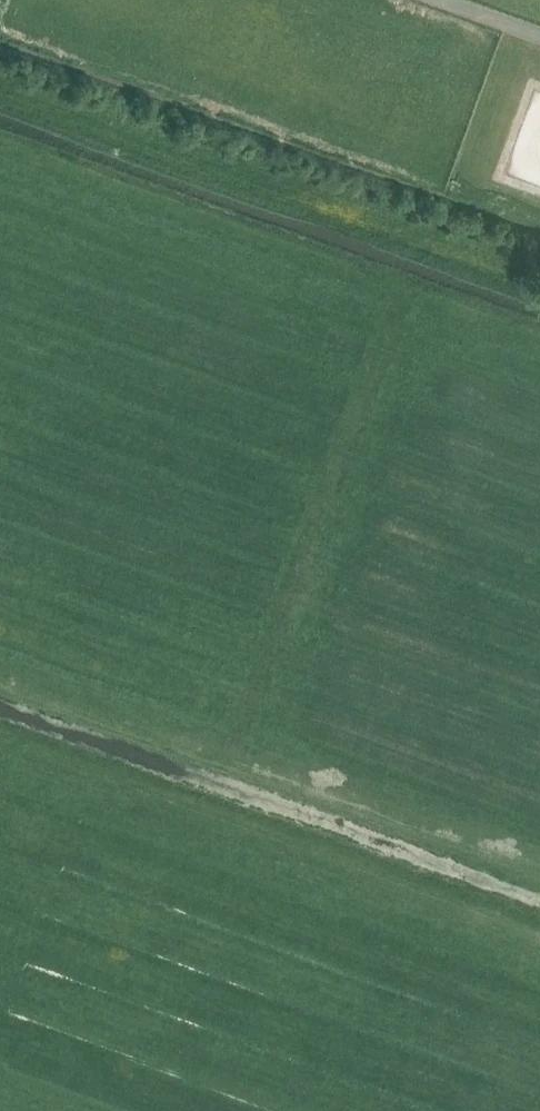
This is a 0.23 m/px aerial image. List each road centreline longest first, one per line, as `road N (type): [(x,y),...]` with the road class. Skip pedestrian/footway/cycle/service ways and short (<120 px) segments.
road 1 (track): [(0,679),(539,867)]

